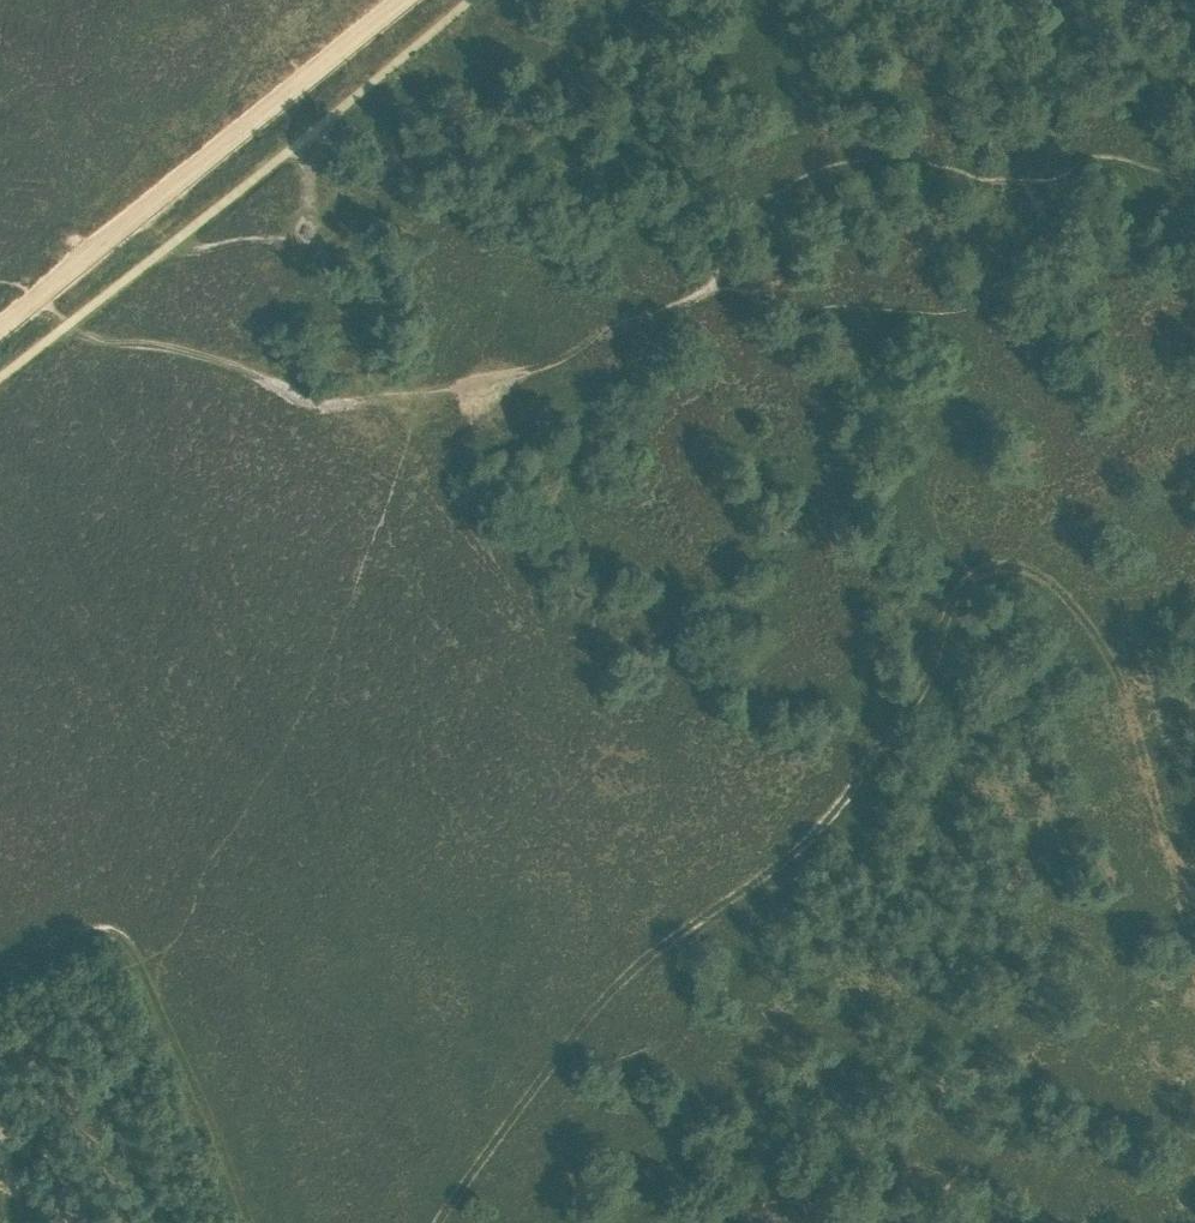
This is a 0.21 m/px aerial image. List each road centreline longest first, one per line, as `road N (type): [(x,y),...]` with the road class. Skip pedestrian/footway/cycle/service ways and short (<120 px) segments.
road 1 (track): [(1066,549),(626,957),(403,1222)]
road 2 (track): [(39,294),(401,0)]
road 3 (track): [(230,1222),(116,935),(0,978)]

